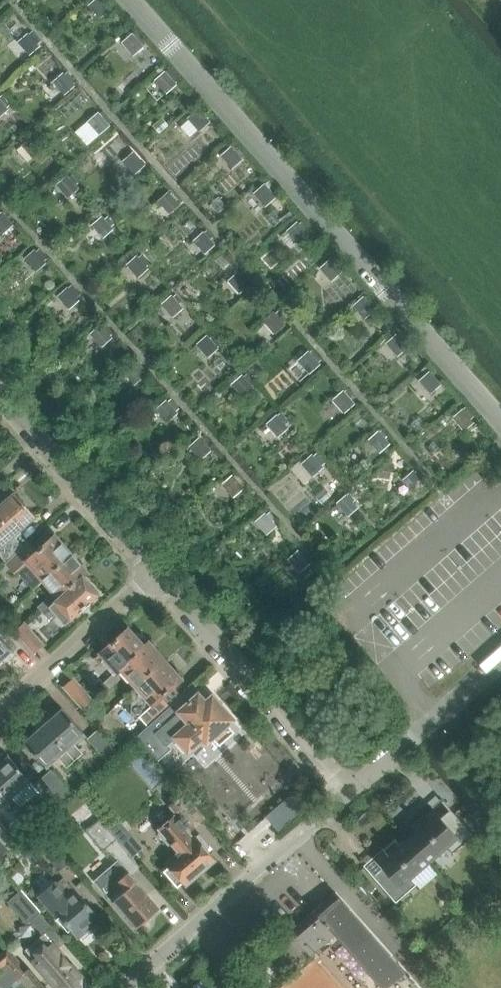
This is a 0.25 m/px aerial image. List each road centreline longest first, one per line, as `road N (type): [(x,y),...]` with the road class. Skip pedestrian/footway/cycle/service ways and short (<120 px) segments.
road 1 (unclassified): [(500,420),(131,0)]
road 2 (residential): [(349,795),(156,573)]
road 3 (residential): [(128,987),(349,795)]
road 4 (residential): [(156,573),(0,396)]
road 5 (residential): [(0,714),(156,573)]
road 6 (unclassified): [(349,795),(500,661)]

